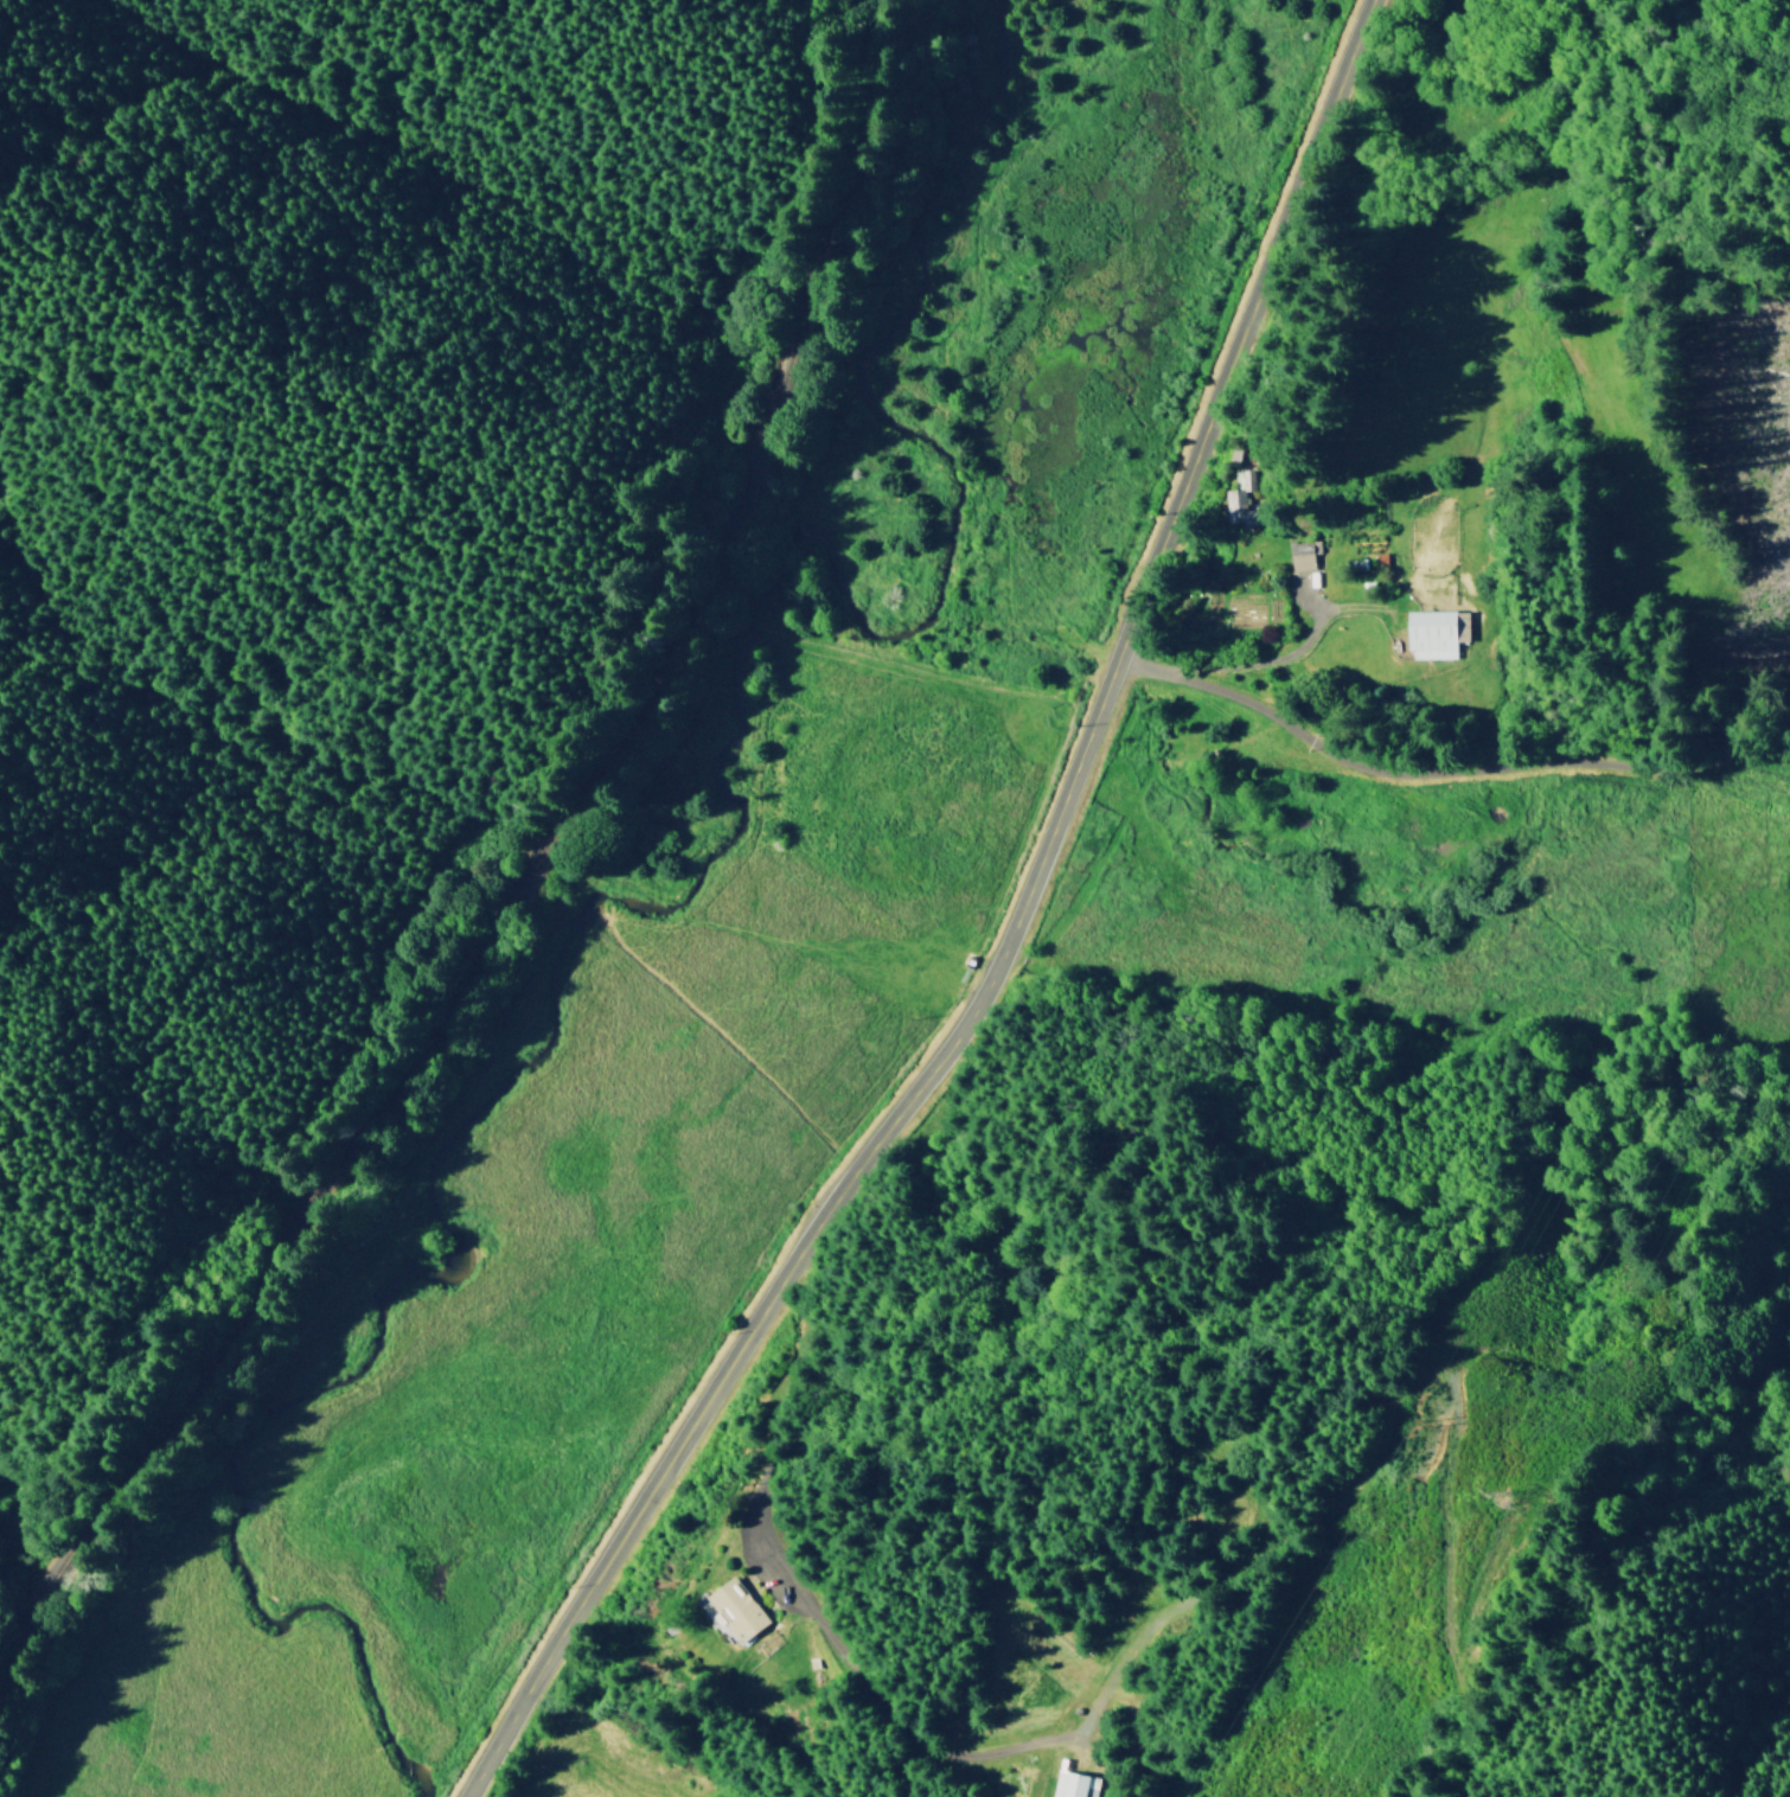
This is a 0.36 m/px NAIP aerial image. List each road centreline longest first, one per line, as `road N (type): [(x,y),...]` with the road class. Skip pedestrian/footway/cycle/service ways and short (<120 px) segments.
road 1 (residential): [(448,1796),(608,1563),(734,1354),(991,991),(1123,638),(1253,382),(1381,0)]

